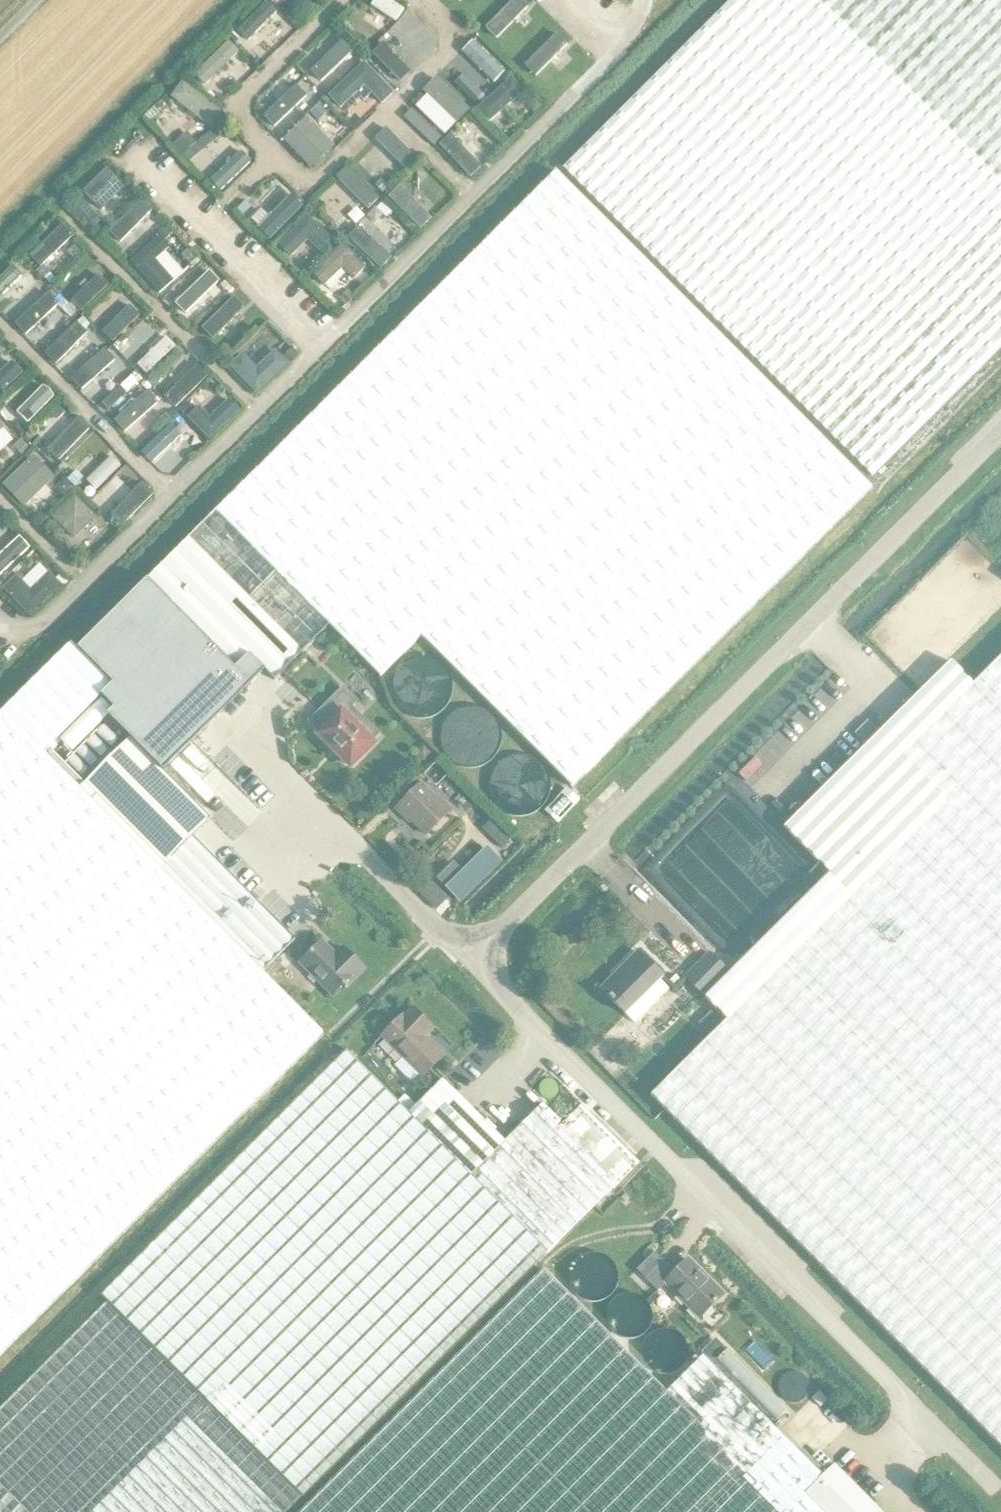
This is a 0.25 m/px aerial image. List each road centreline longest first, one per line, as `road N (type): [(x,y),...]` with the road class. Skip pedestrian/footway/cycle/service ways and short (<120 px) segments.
road 1 (unclassified): [(462,965),(1000,429)]
road 2 (unclassified): [(999,1495),(462,965)]
road 3 (unclassified): [(462,965),(241,742)]

